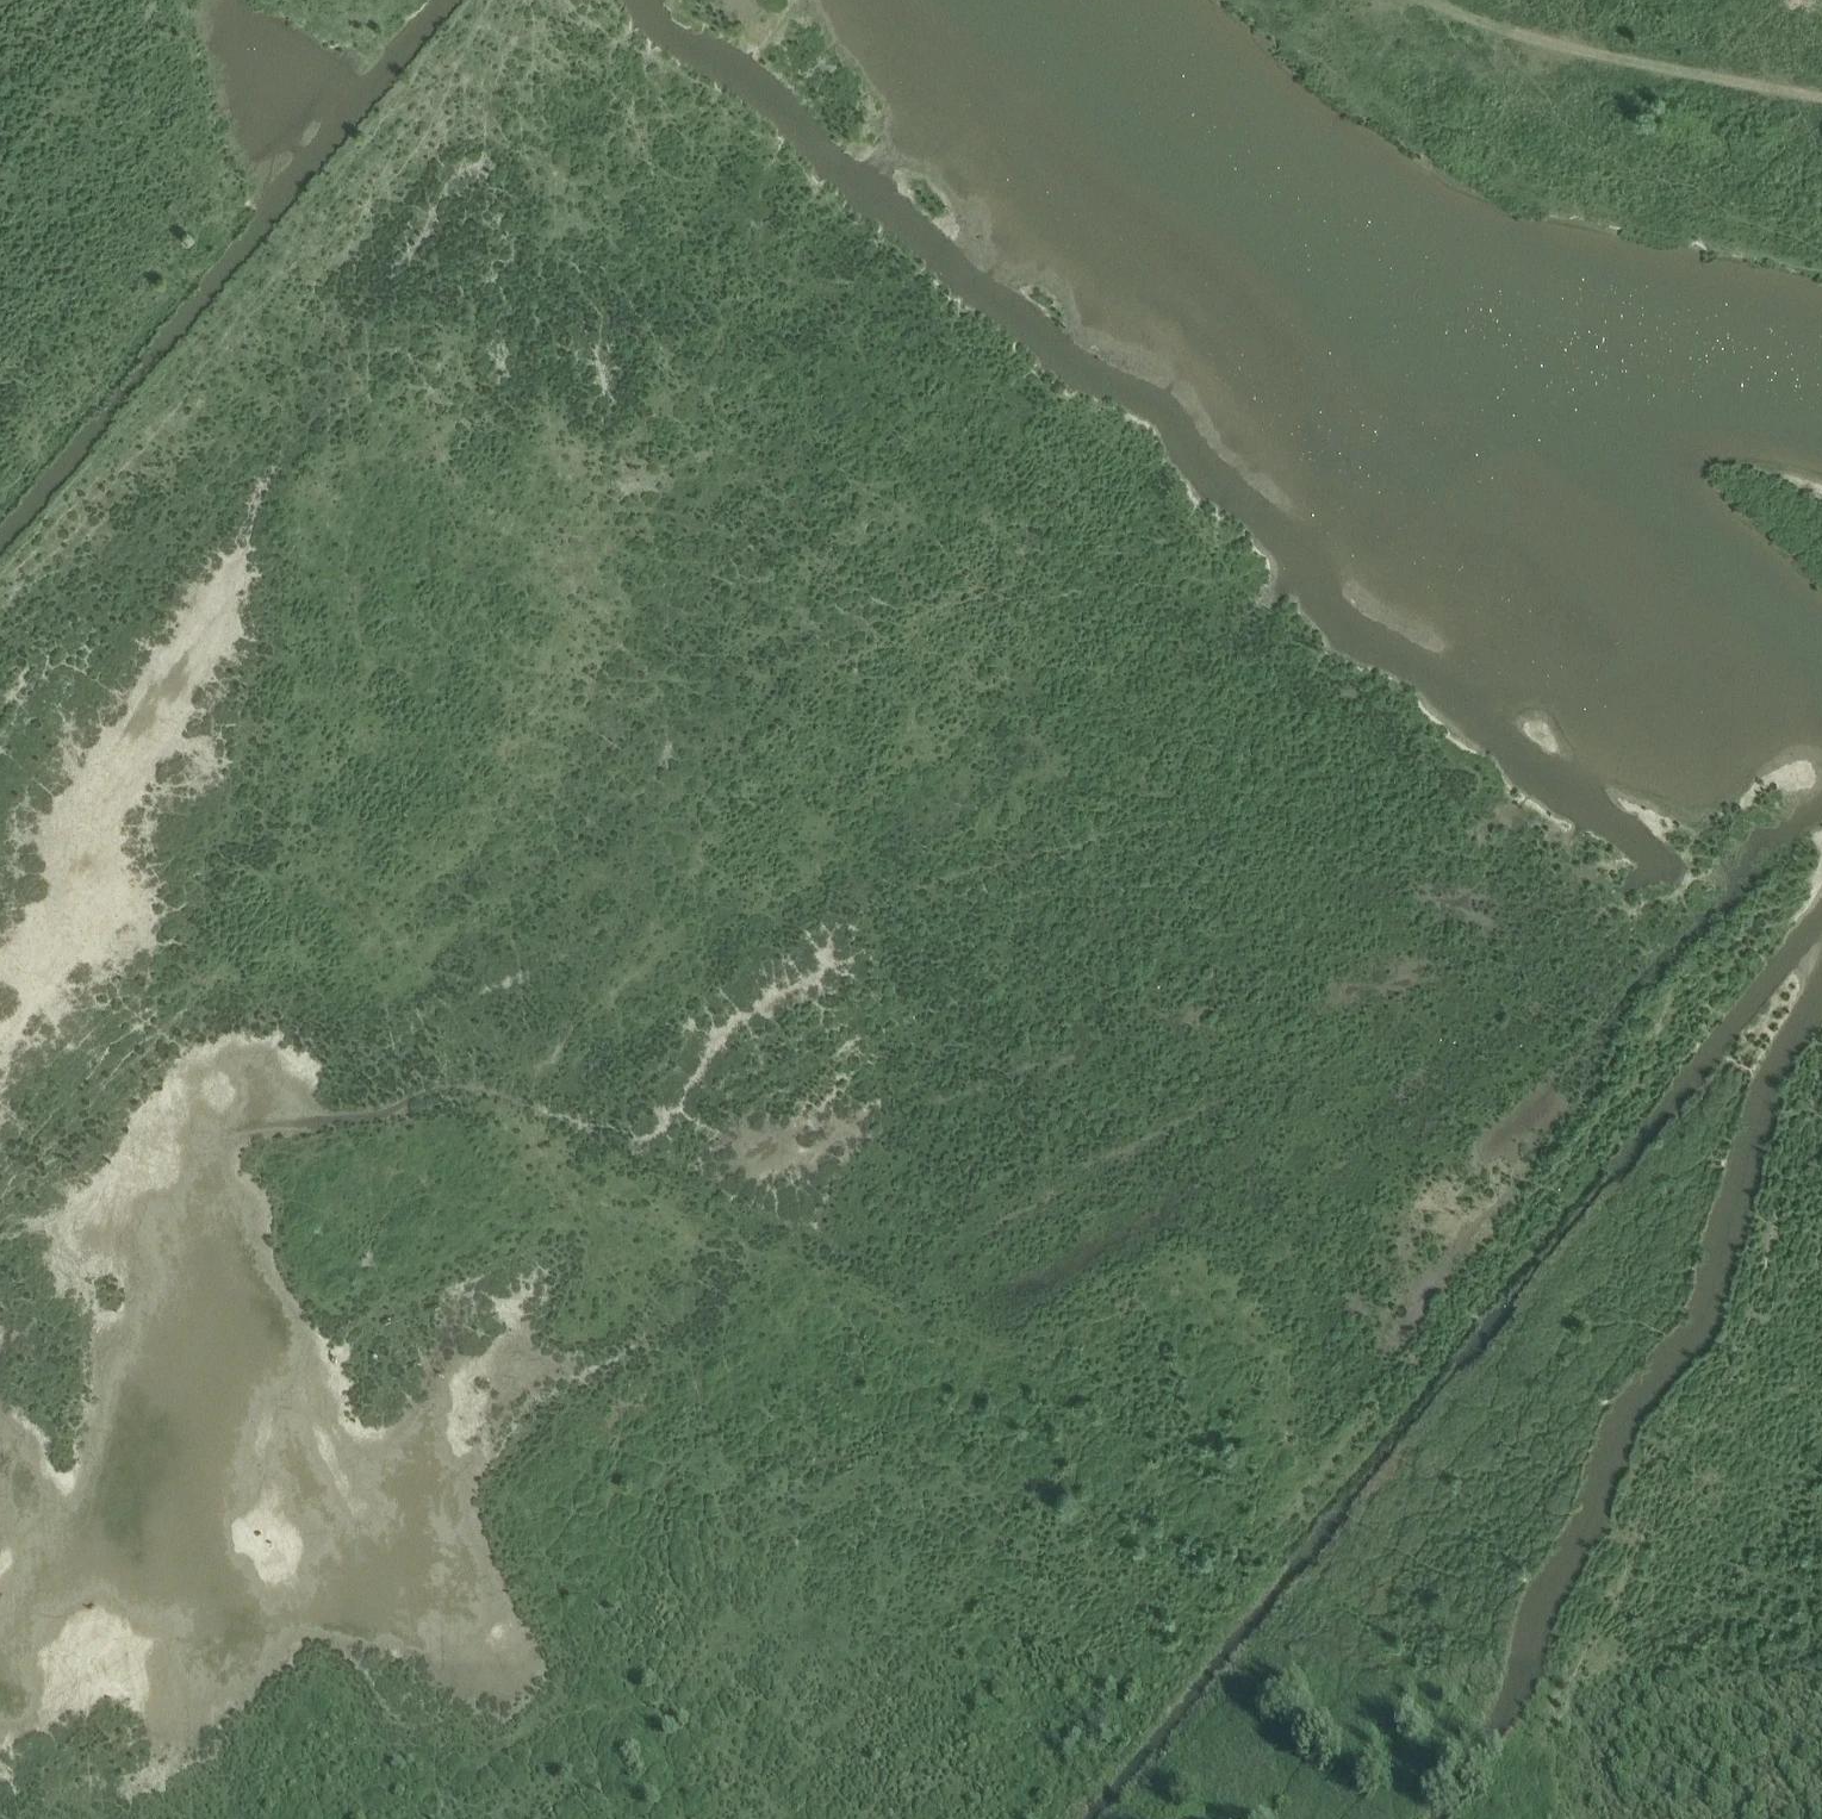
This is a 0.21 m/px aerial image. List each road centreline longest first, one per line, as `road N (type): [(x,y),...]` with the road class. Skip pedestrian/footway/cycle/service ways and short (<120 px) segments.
road 1 (track): [(1821,96),(1607,57),(1493,25),(1436,0)]

